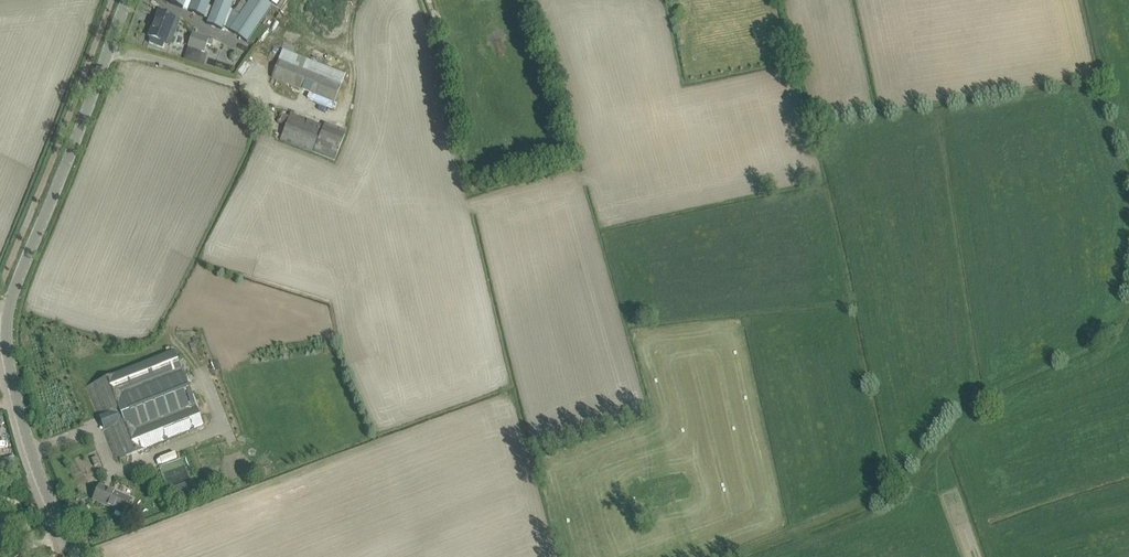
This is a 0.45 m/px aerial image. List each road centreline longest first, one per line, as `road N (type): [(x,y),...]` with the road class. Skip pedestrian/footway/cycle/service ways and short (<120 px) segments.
road 1 (tertiary): [(16,296),(126,0)]
road 2 (tertiary): [(81,556),(38,466),(10,364),(16,296)]

